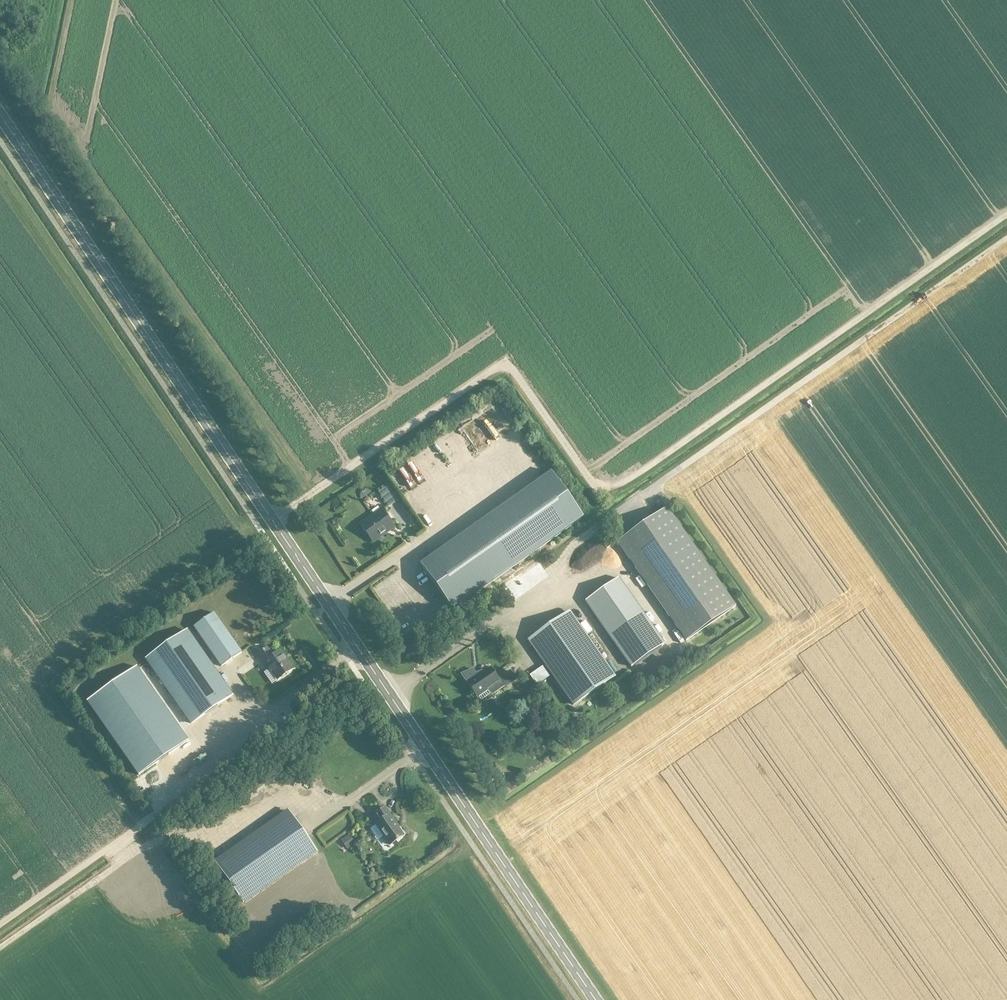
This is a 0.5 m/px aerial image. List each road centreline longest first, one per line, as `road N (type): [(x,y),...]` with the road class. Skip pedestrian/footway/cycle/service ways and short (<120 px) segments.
road 1 (secondary): [(591,999),(0,114)]
road 2 (track): [(271,520),(505,363),(594,485),(627,481),(1006,214)]
road 3 (track): [(1006,238),(641,496)]

